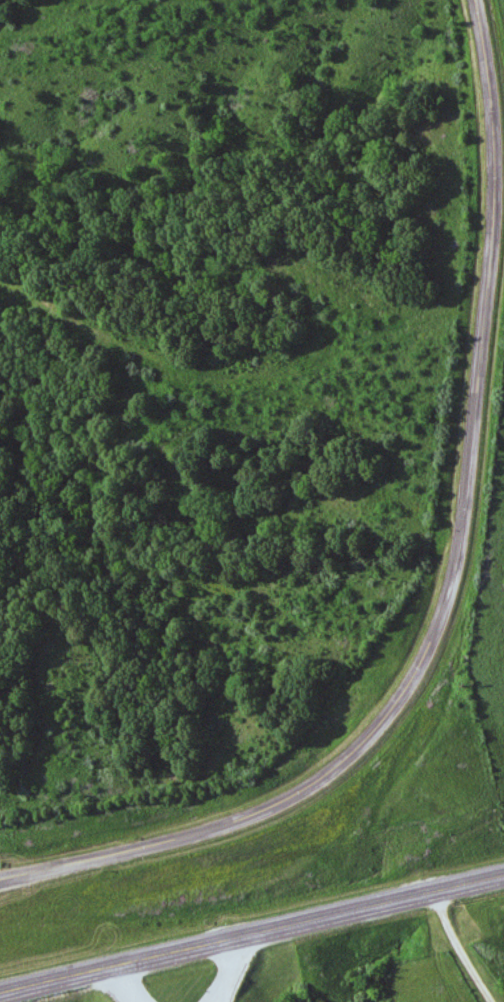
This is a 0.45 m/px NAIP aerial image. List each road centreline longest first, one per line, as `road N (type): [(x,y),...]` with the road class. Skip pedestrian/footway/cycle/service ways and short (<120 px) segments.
road 1 (tertiary): [(0,875),(239,819),(297,791),(396,707),(448,595),(471,459),(497,170),(480,0)]
road 2 (primary): [(503,869),(0,988)]
road 3 (residential): [(434,886),(498,1001)]

